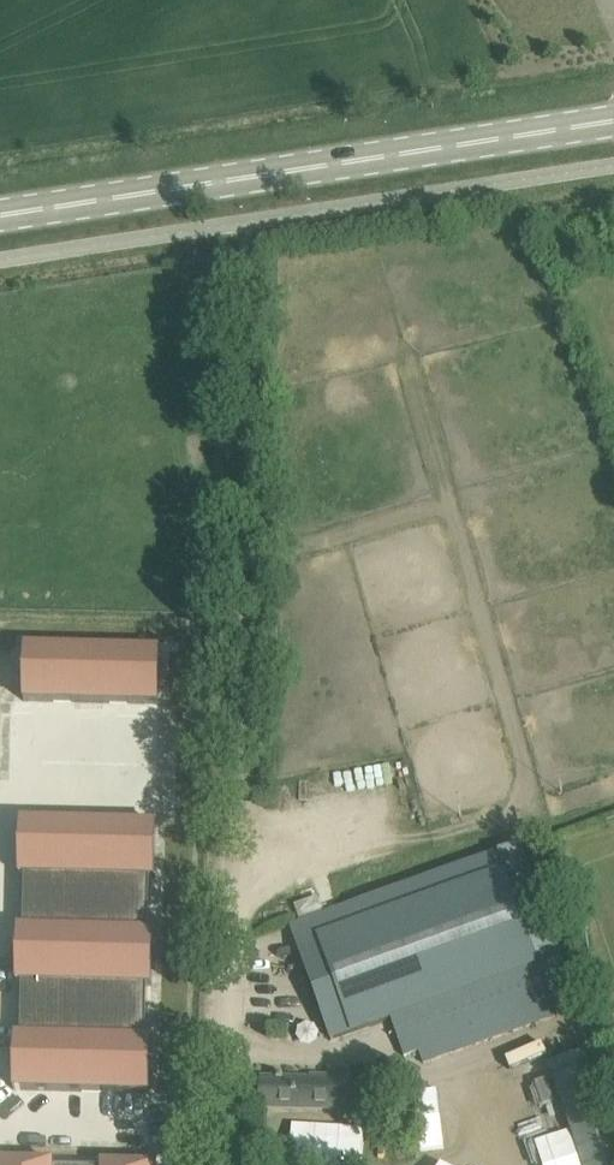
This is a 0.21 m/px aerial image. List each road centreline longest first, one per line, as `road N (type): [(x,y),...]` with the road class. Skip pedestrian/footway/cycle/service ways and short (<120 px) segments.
road 1 (unclassified): [(230,1164),(247,300),(242,222)]
road 2 (primary): [(0,215),(613,120)]

